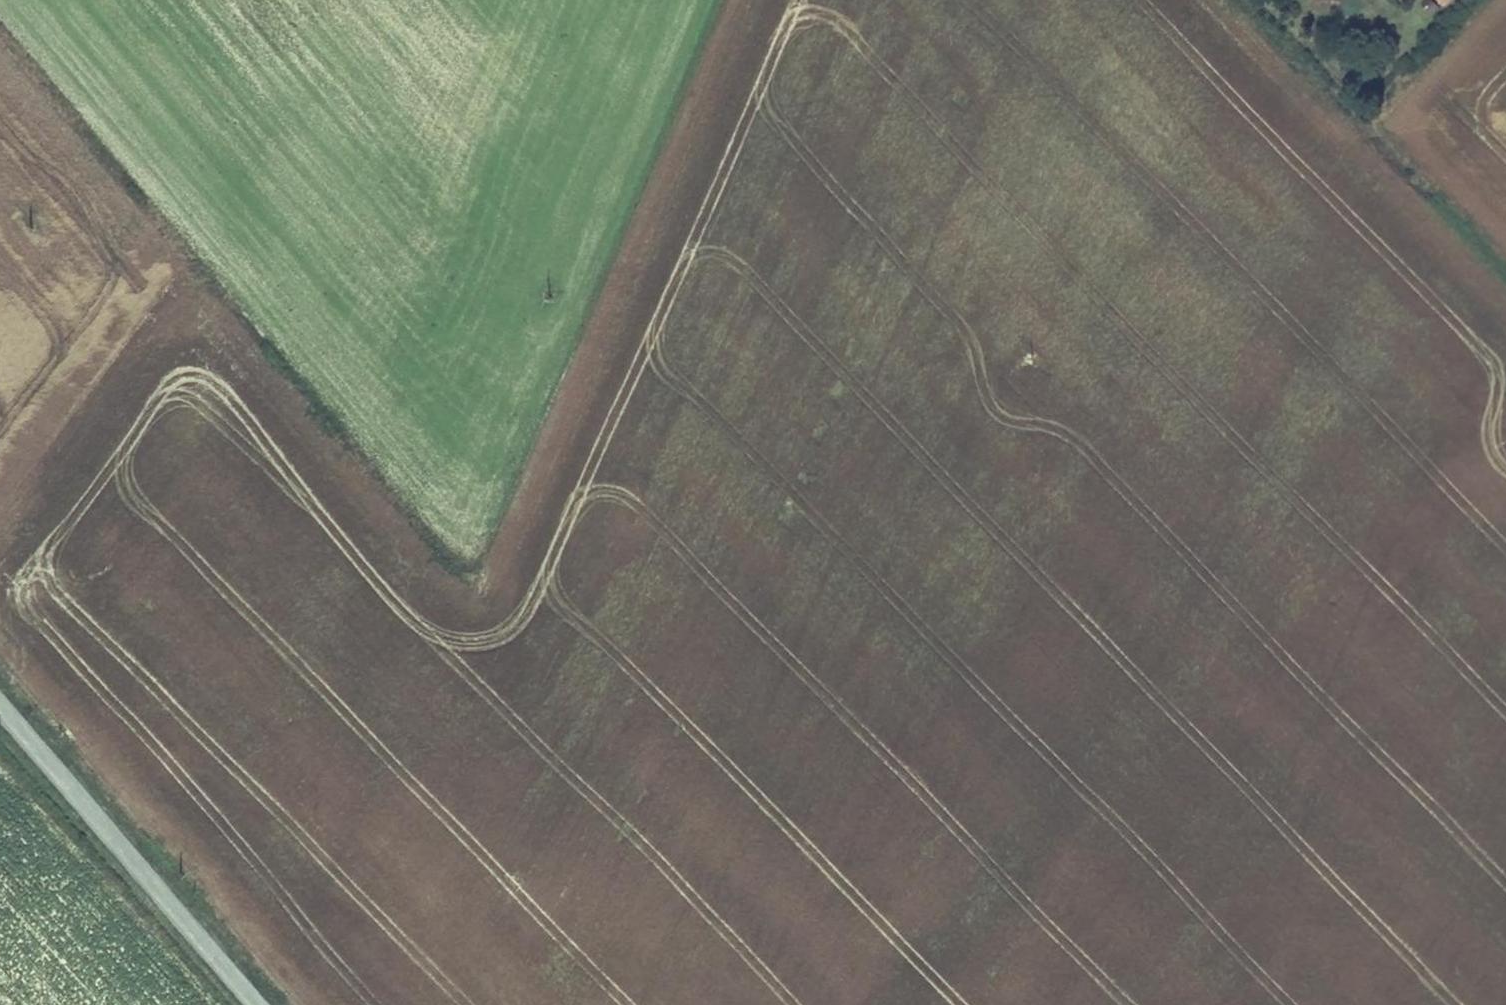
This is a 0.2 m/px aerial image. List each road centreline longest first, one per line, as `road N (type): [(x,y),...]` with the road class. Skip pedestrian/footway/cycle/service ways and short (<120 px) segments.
road 1 (tertiary): [(0,711),(252,1004)]

